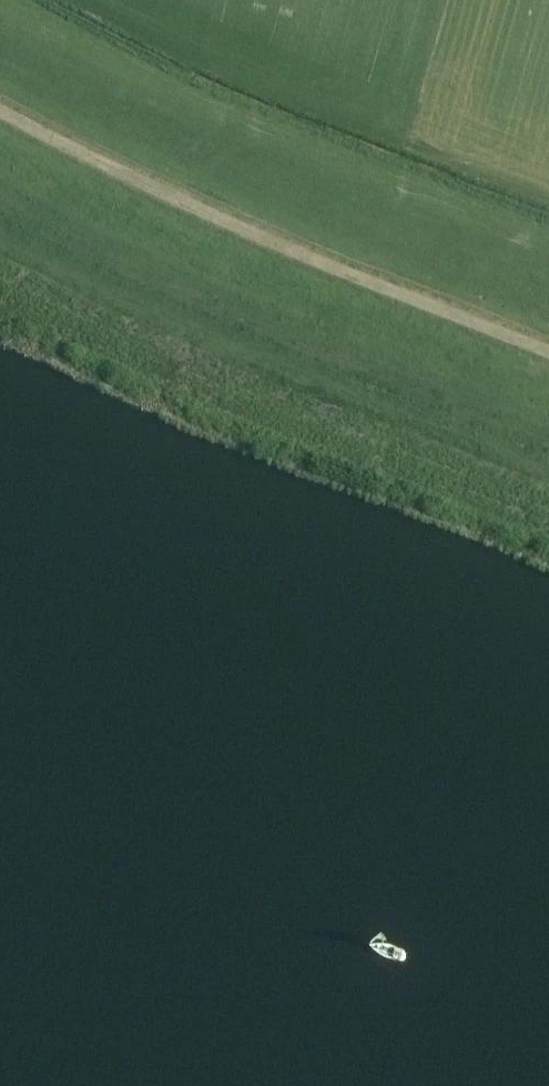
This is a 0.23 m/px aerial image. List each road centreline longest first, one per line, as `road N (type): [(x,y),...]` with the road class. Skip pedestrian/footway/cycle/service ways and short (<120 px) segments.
road 1 (track): [(548,351),(218,221),(0,106)]

